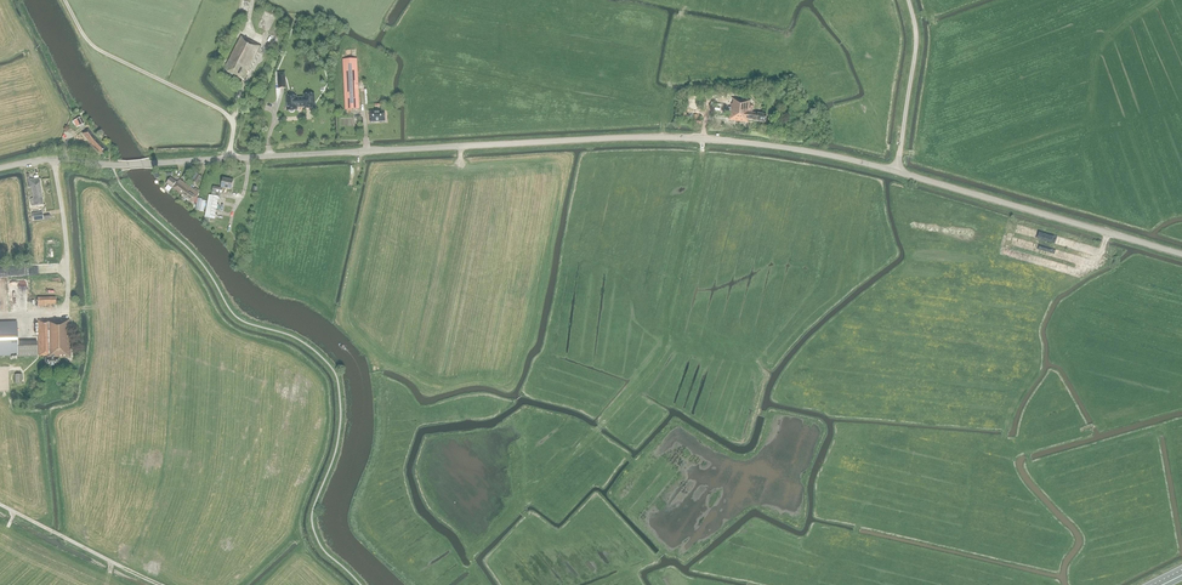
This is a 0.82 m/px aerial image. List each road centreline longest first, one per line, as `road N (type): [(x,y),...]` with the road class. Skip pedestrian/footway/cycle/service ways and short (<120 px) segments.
road 1 (tertiary): [(0,168),(53,159),(127,166),(658,138),(776,146),(896,172)]
road 2 (tertiary): [(1181,254),(896,172)]

